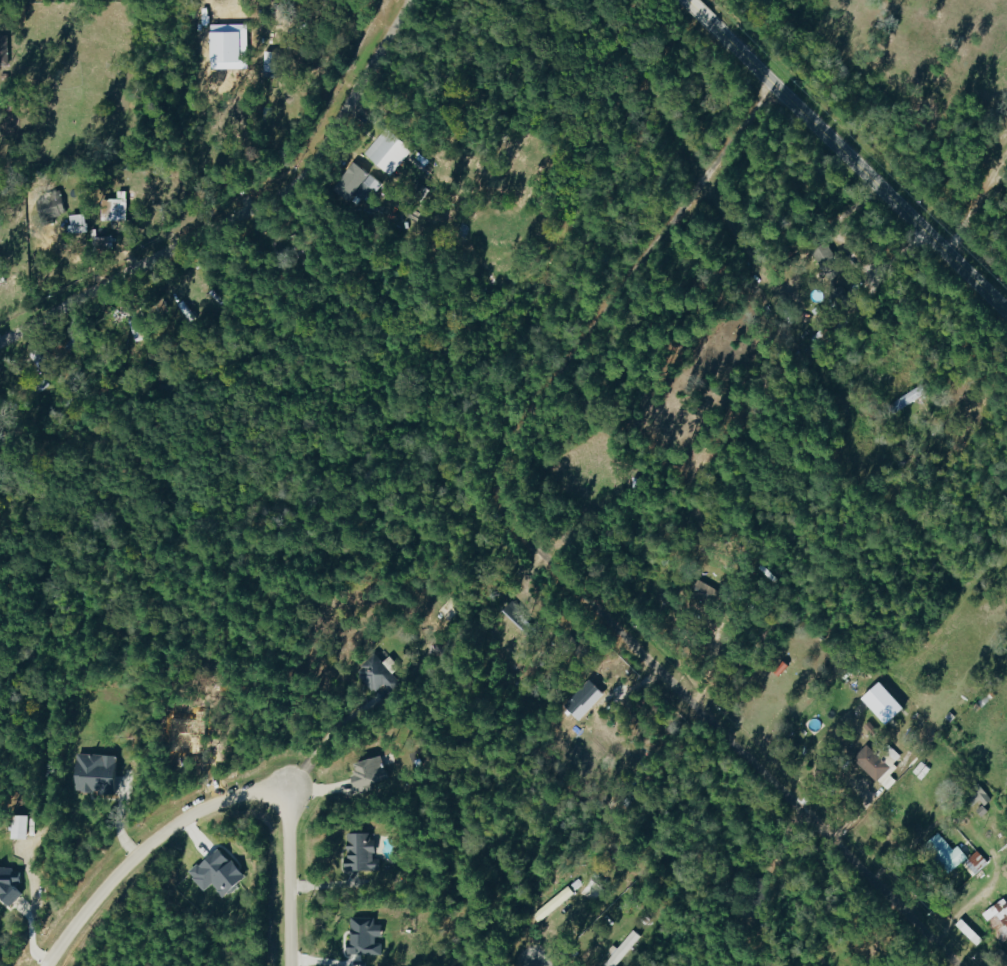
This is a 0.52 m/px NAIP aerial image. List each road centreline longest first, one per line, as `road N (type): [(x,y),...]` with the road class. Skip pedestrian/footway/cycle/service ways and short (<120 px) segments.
road 1 (residential): [(957,965),(523,547),(494,512),(487,486),(509,428),(767,80)]
road 2 (residential): [(0,334),(304,173),(409,0)]
road 3 (residential): [(293,965),(293,807),(285,795),(265,791),(152,843),(47,965)]
road 4 (tertiary): [(1006,314),(684,0)]

